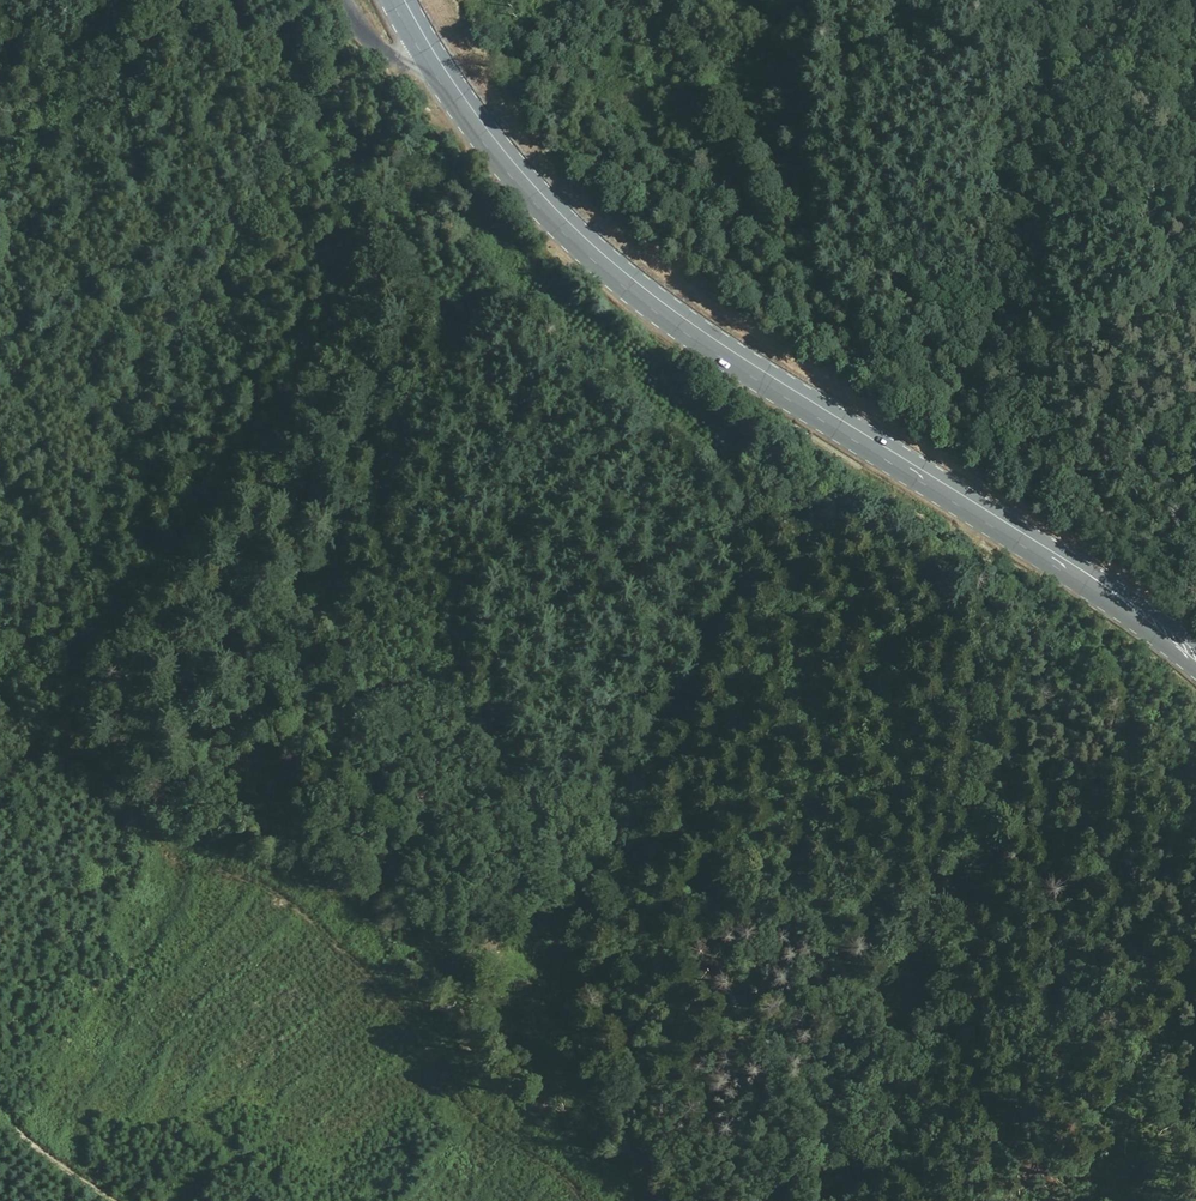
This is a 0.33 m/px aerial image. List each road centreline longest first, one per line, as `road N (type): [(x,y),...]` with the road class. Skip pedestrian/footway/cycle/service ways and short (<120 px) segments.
road 1 (primary): [(1195,651),(636,281),(511,157),(406,0)]
road 2 (track): [(0,1099),(131,1200)]

